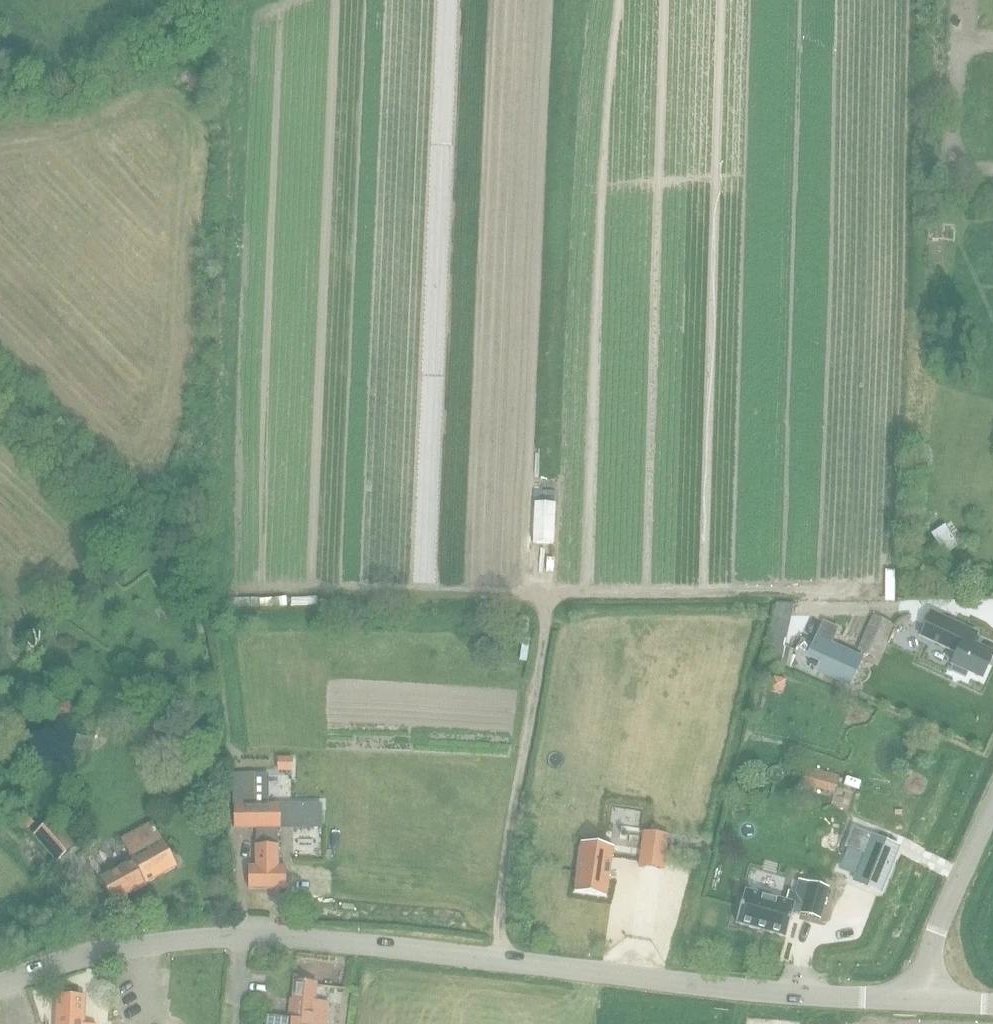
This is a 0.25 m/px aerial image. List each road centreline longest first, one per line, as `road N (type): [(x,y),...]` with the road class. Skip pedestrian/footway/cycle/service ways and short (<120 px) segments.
road 1 (unclassified): [(0,984),(135,941),(303,940),(913,999)]
road 2 (track): [(496,960),(552,592)]
road 3 (track): [(552,592),(893,594)]
road 4 (track): [(552,592),(240,591)]
road 5 (residential): [(913,999),(992,805)]

